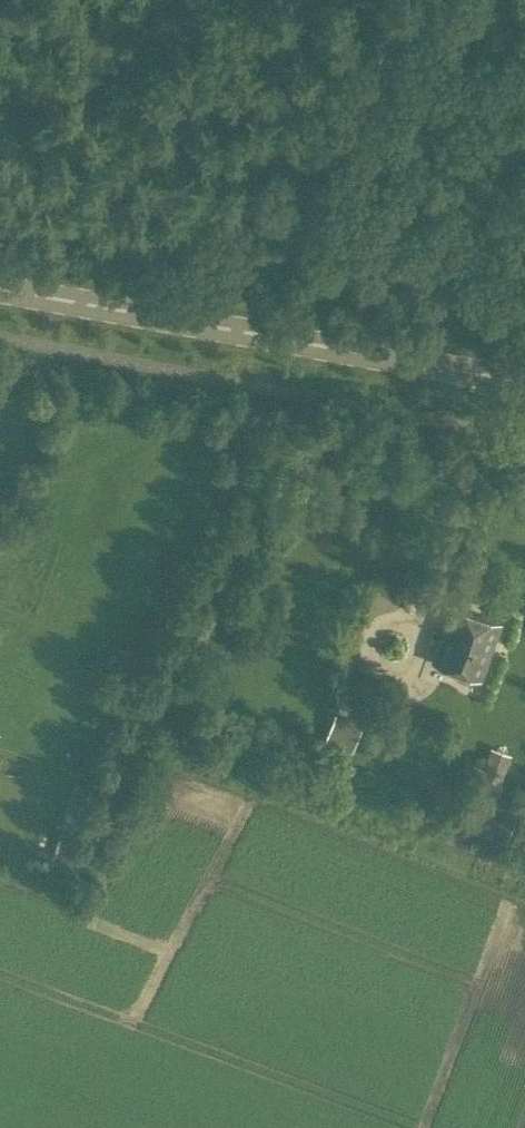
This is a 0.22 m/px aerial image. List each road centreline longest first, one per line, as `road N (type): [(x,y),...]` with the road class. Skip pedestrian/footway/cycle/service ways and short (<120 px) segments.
road 1 (secondary): [(524,388),(0,284)]

